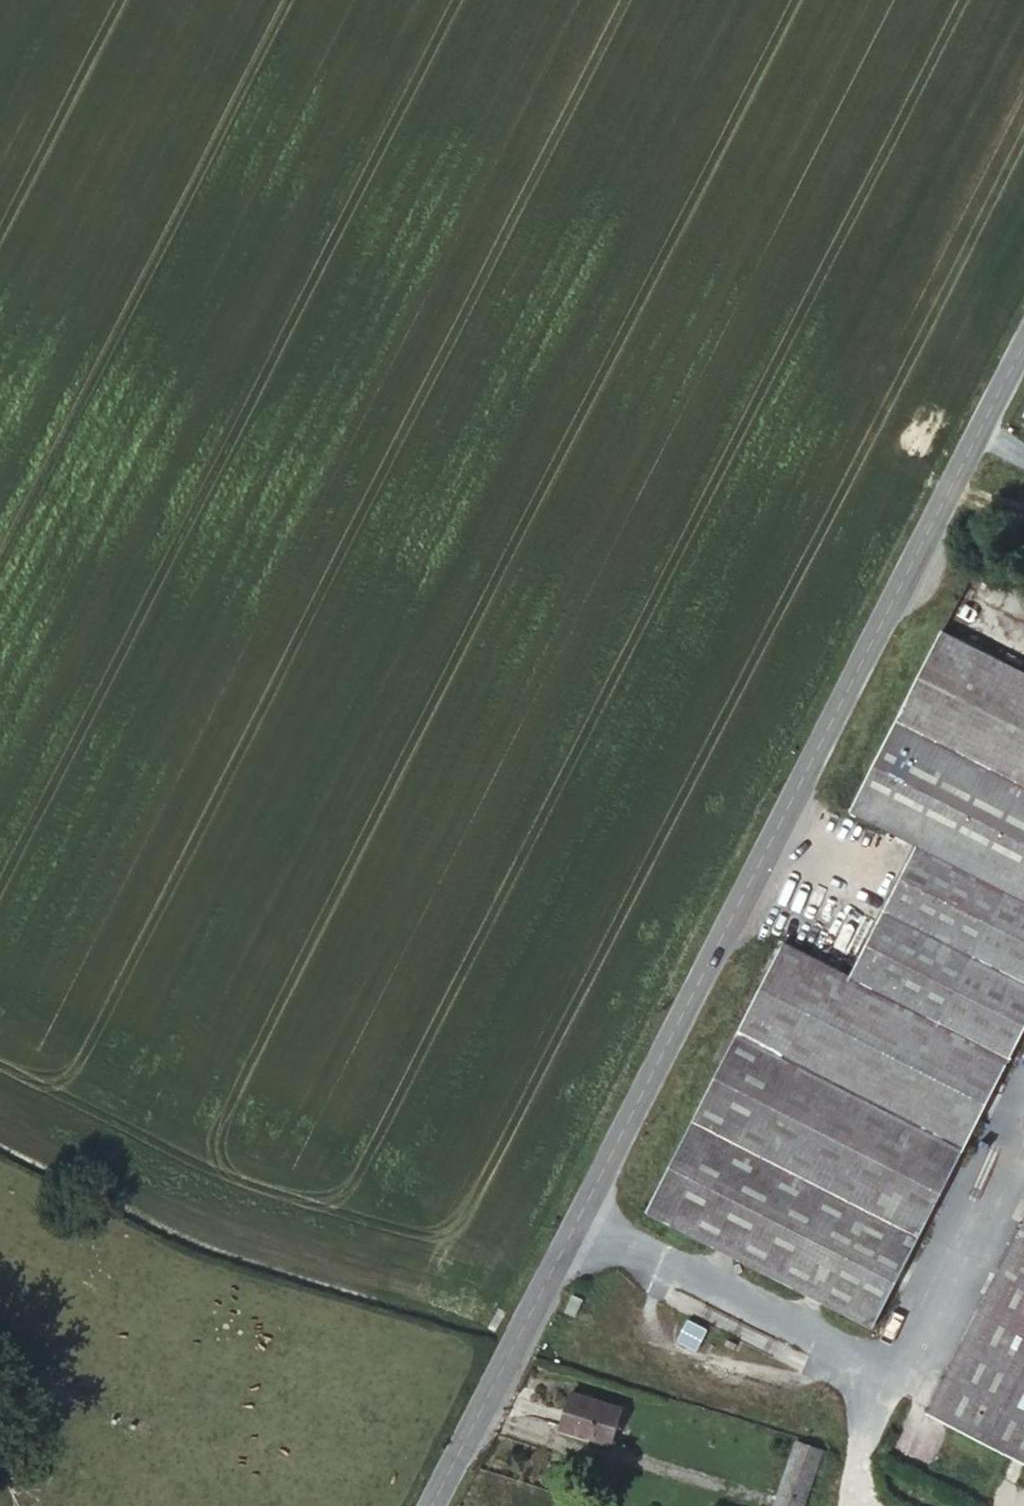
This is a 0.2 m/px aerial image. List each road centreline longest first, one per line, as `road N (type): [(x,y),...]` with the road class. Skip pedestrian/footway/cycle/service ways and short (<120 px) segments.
road 1 (tertiary): [(425,1505),(1023,332)]

